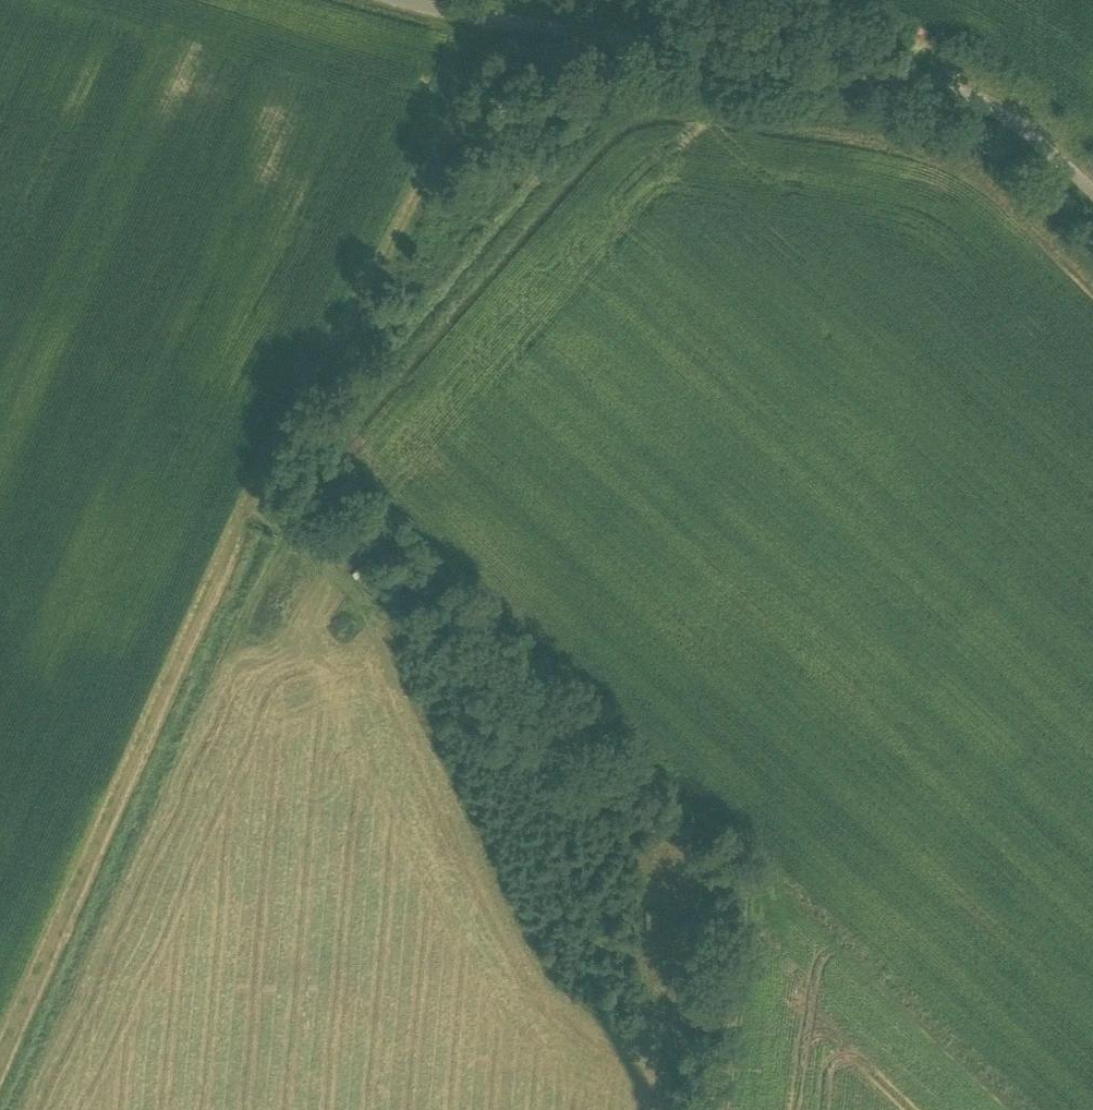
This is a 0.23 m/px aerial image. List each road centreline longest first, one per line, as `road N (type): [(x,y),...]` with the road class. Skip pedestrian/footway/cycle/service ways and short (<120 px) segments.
road 1 (unclassified): [(1092,213),(1019,144),(703,39)]
road 2 (unclassified): [(703,39),(553,0)]

